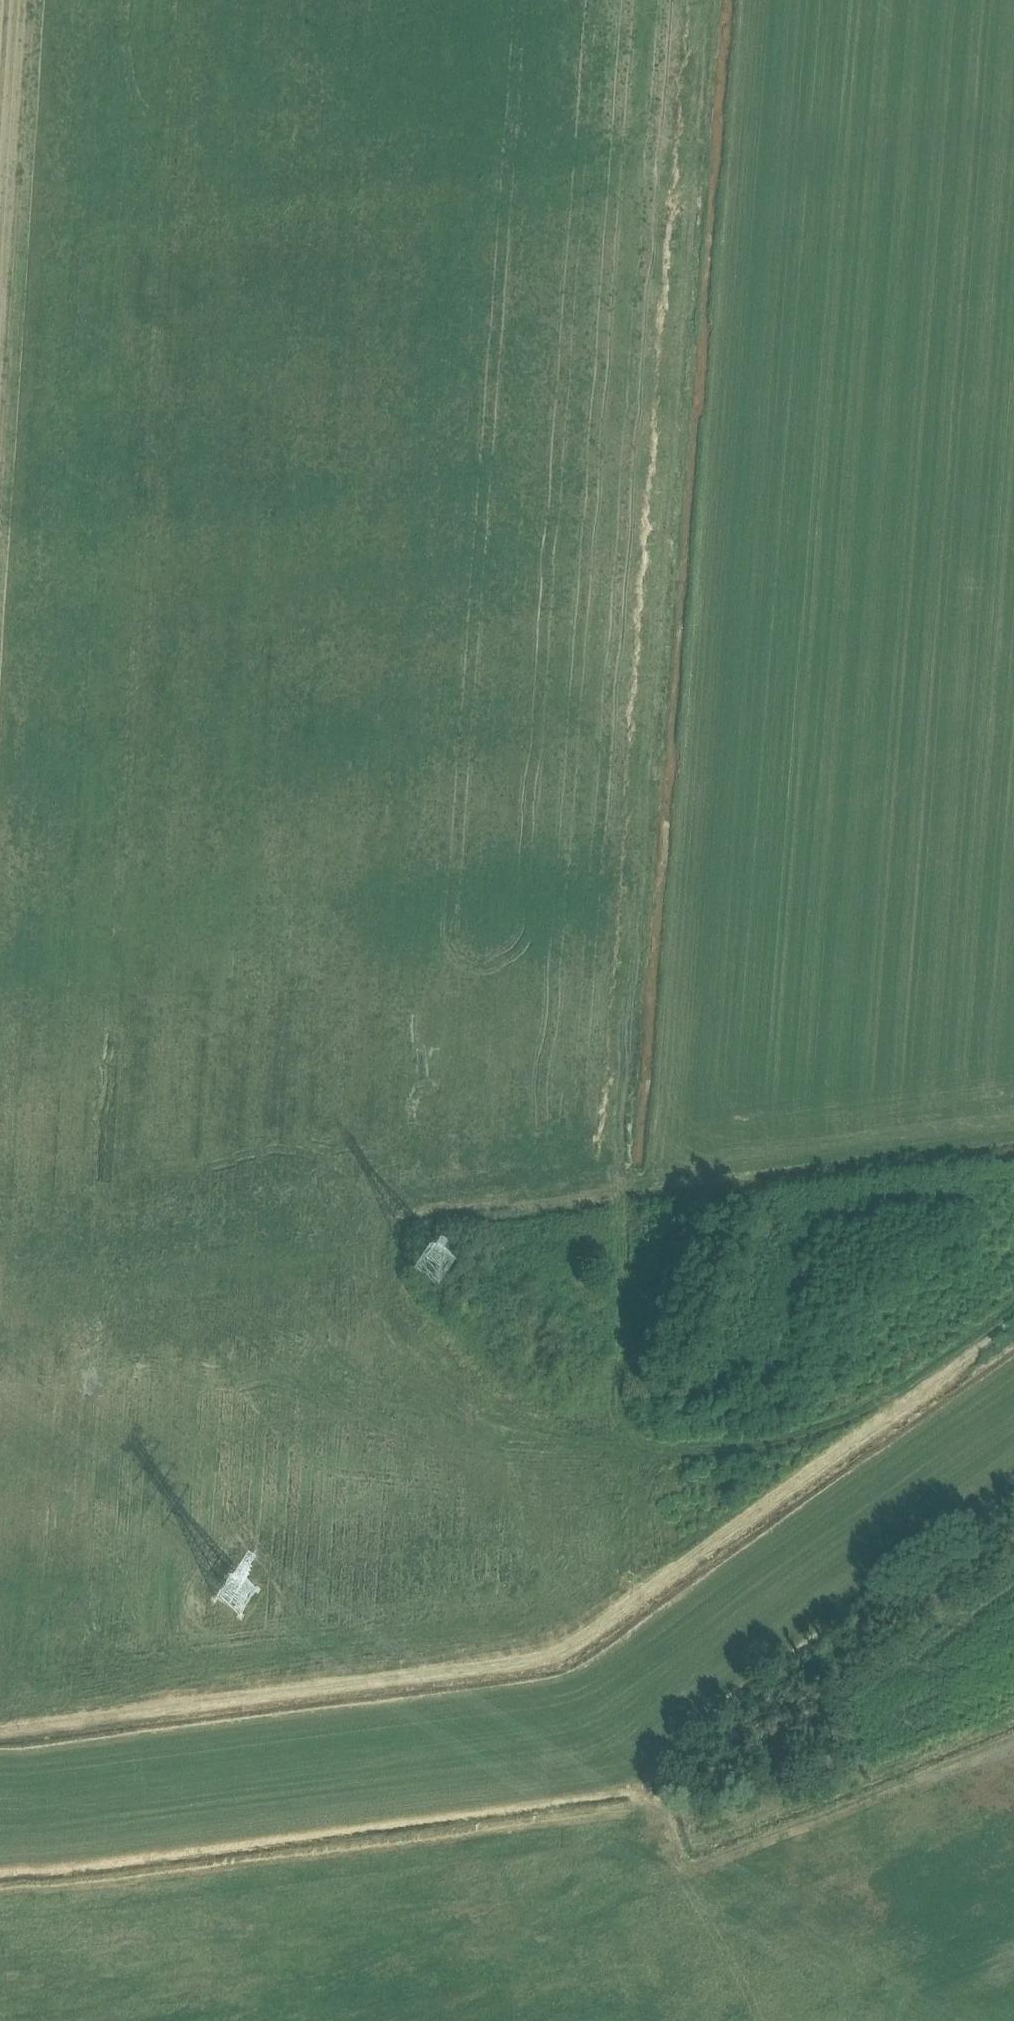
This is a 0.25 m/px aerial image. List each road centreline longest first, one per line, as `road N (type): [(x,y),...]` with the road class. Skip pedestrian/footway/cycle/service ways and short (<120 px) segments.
road 1 (track): [(868,1409),(781,1437),(675,1452),(639,1433),(554,1418),(511,1396),(367,1251)]
road 2 (track): [(1013,1309),(868,1409)]

